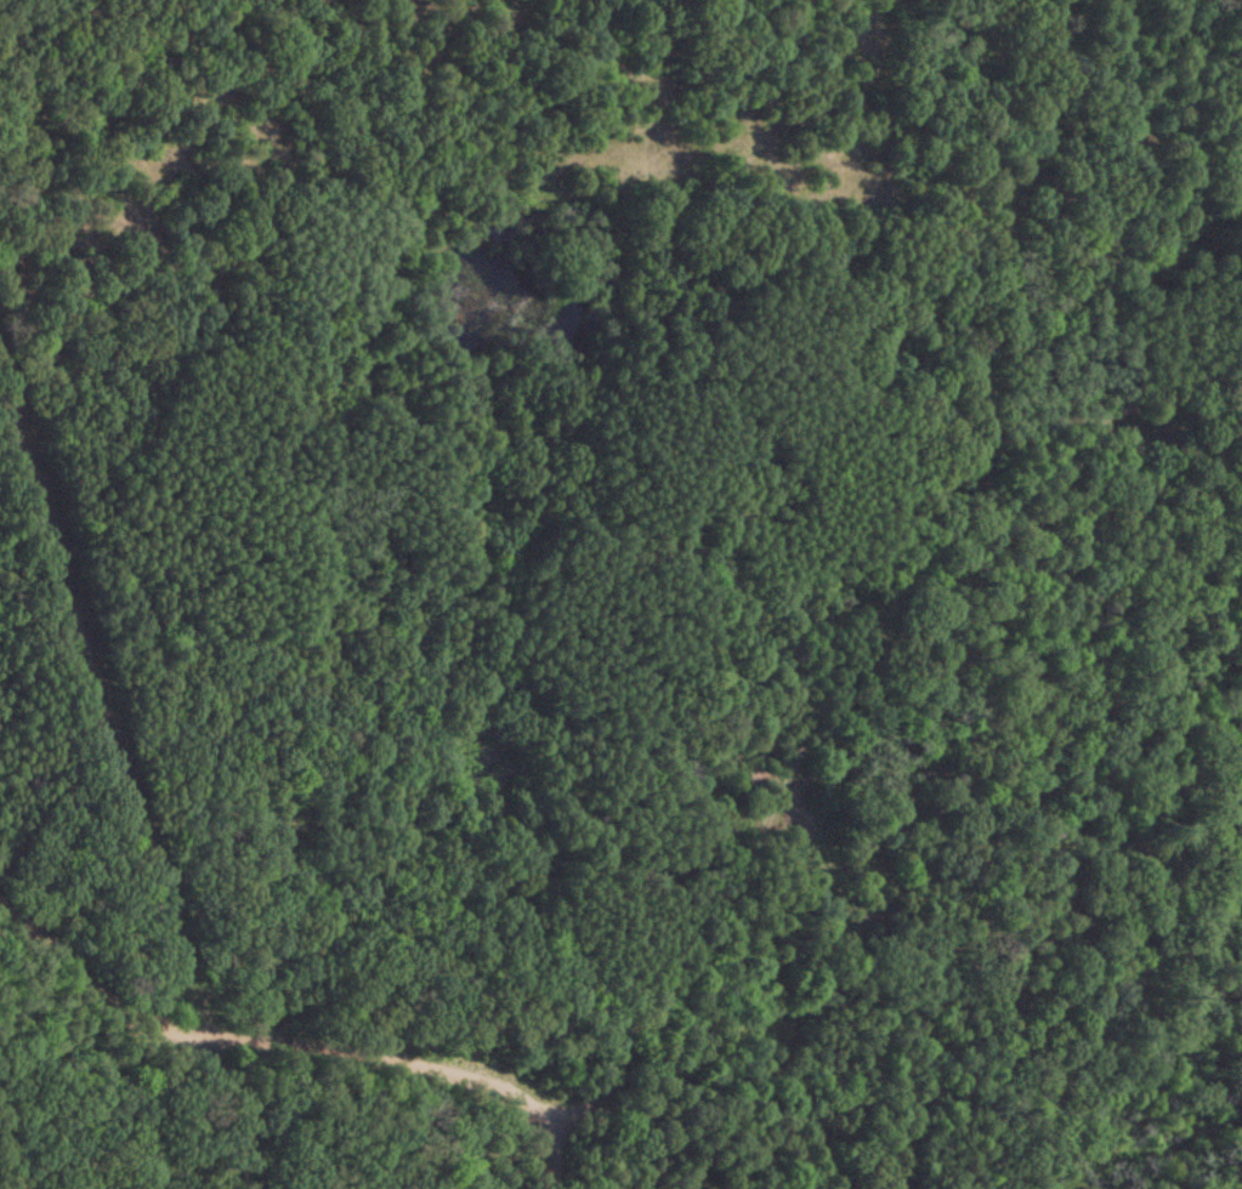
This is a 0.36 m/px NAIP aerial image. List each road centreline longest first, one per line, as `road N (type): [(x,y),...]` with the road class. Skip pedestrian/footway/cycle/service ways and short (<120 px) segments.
road 1 (track): [(555,1093),(606,1034),(874,586),(964,455),(1059,385),(1241,343)]
road 2 (residential): [(555,1093),(467,1039),(262,1002),(157,994),(78,952),(0,874)]

